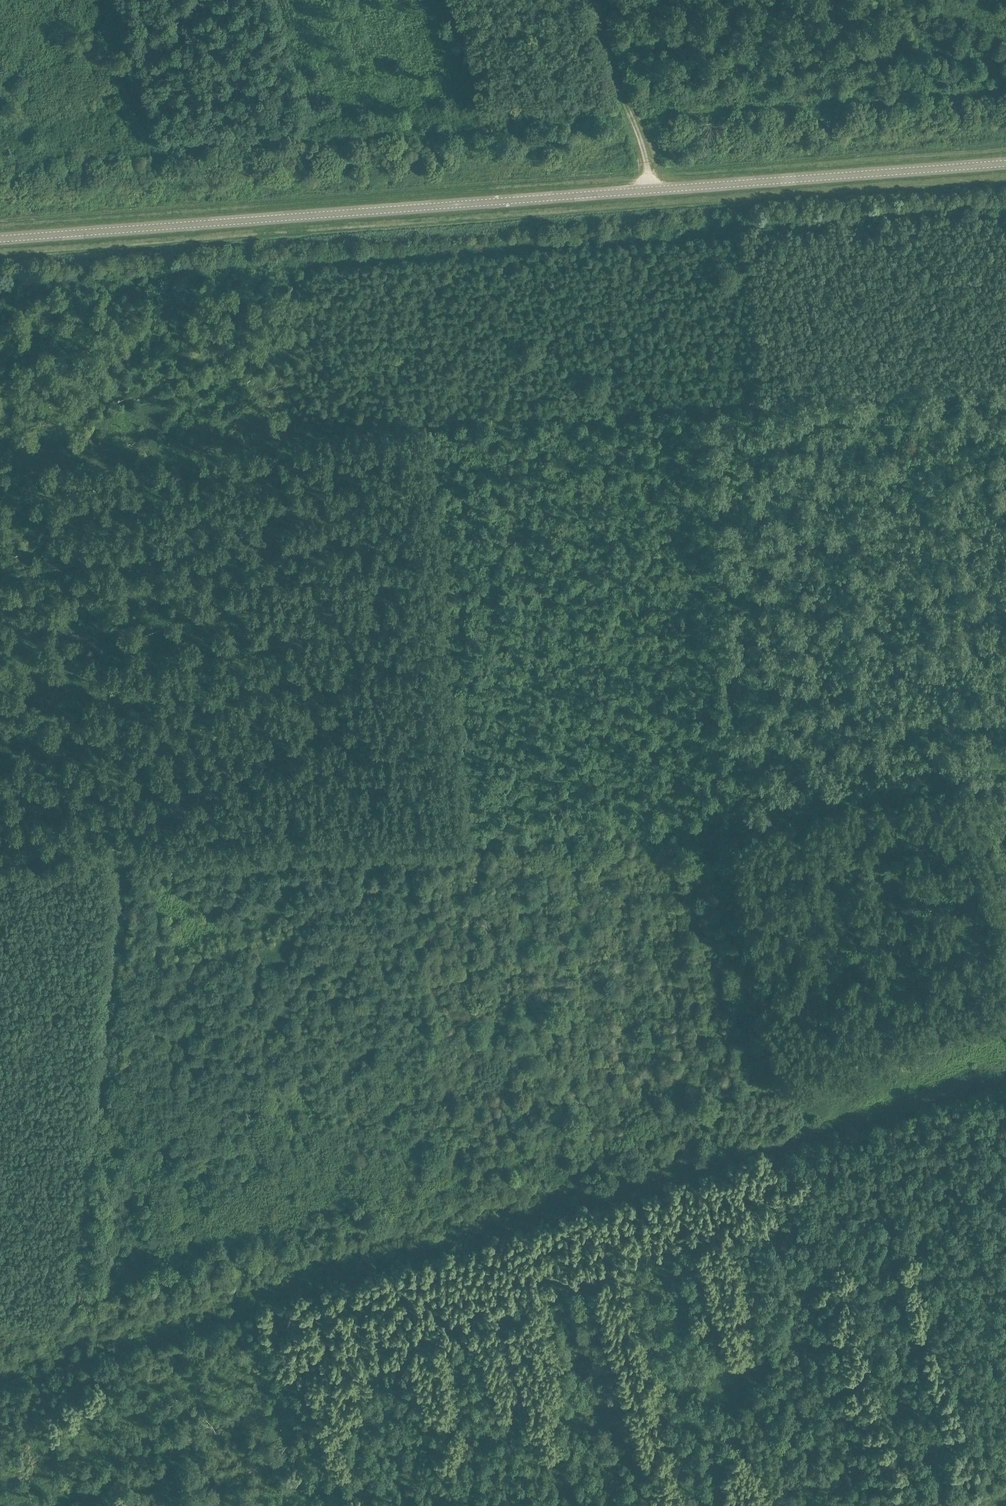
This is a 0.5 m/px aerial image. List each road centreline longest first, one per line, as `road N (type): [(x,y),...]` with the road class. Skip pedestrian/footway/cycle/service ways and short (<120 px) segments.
road 1 (tertiary): [(0,238),(1005,158)]
road 2 (track): [(1005,1060),(963,1057),(822,1128),(791,1092),(742,828),(1005,767)]
road 3 (track): [(599,0),(649,170),(644,191)]

